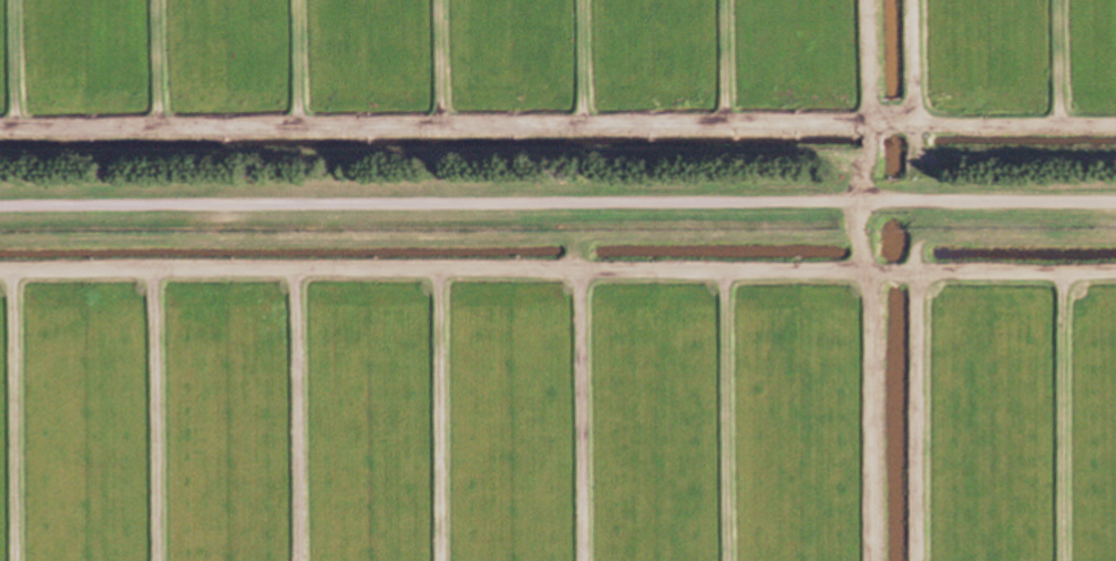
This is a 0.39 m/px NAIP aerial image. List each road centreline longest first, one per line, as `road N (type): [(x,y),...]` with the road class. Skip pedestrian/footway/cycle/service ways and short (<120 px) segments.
road 1 (residential): [(1115,213),(0,202)]

